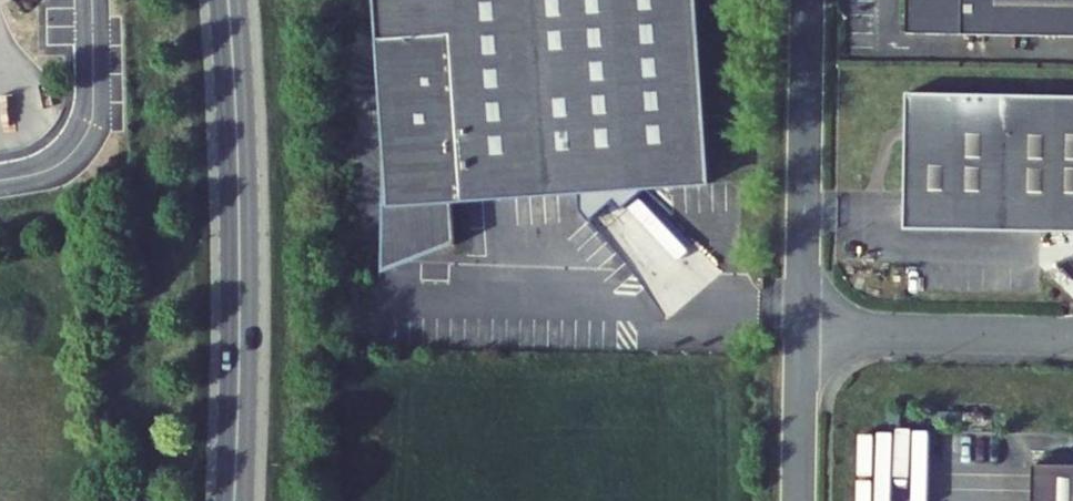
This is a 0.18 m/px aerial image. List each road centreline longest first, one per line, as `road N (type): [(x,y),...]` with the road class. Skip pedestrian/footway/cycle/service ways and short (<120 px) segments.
road 1 (tertiary): [(235,500),(239,186),(229,0)]
road 2 (residential): [(800,334),(805,0)]
road 3 (residential): [(1072,335),(800,334)]
road 4 (residential): [(798,500),(800,334)]

